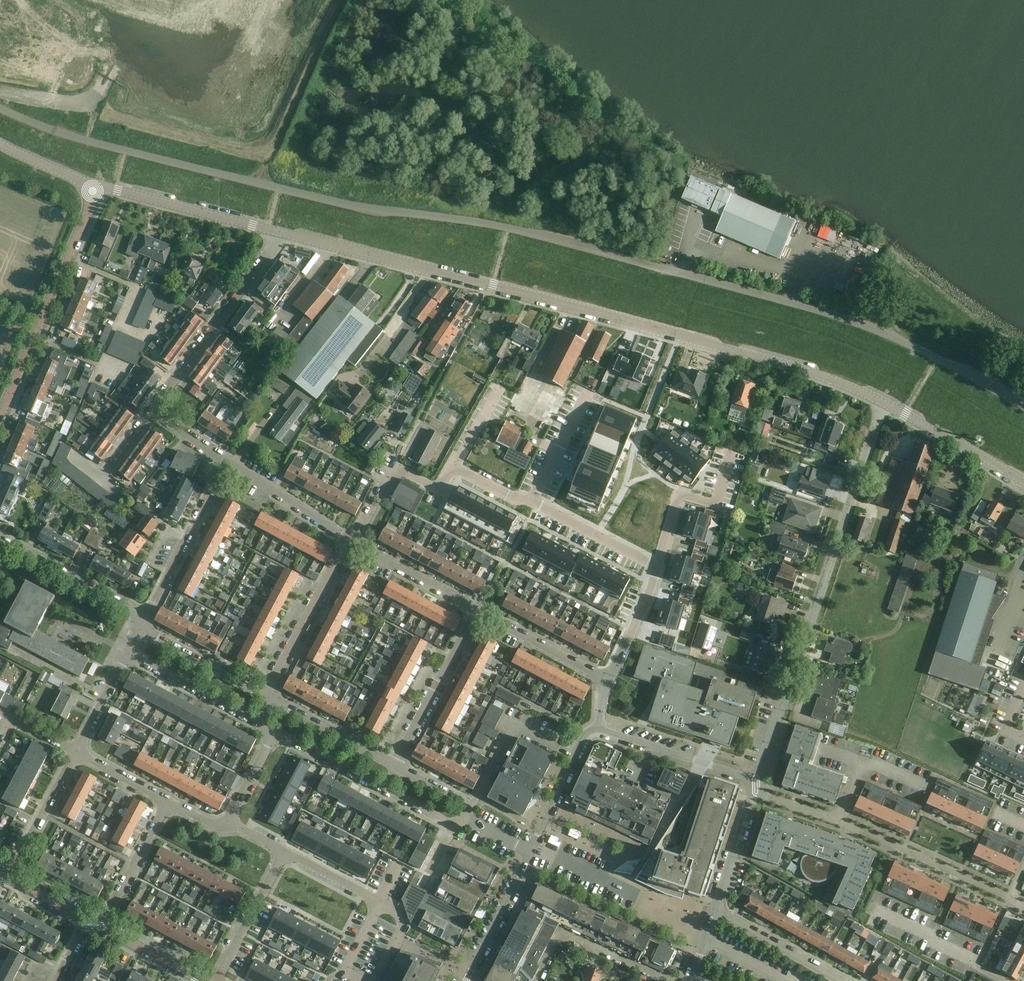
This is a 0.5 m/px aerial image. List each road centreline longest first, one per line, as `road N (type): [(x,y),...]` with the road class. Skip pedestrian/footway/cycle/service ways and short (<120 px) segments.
road 1 (residential): [(1023,406),(838,317),(521,232),(351,206),(127,151),(0,109)]
road 2 (unclassified): [(883,404),(707,344),(282,234)]
road 3 (unclassified): [(758,785),(883,404)]
road 4 (residential): [(351,542),(395,465),(440,490),(453,467),(657,566)]
road 5 (tertiary): [(0,415),(95,188)]
road 6 (residential): [(282,234),(150,410)]
road 7 (residential): [(335,980),(378,901),(285,851)]
road 8 (unclassified): [(282,234),(95,188)]
road 9 (residential): [(1012,899),(840,821)]
road 10 (residential): [(394,766),(476,609)]
road 11 (residential): [(266,696),(351,542)]
road 12 (residential): [(229,462),(145,614)]
road 13 (unclassified): [(599,727),(758,785)]
road 14 (unclassified): [(145,614),(0,541)]
road 15 (unclassified): [(1022,482),(883,404)]
road 16 (unclassified): [(126,653),(258,723)]
road 17 (residential): [(607,679),(476,609)]
road 18 (residential): [(845,980),(717,907)]
road 19 (residential): [(216,980),(285,851)]
road 20 (residential): [(351,542),(229,462)]
road 21 (unclassified): [(394,766),(266,696)]
road 22 (unclassified): [(266,696),(138,627)]
road 23 (unclassified): [(531,851),(586,732),(599,727)]
road 24 (unclassified): [(466,980),(531,851)]
road 25 (residential): [(874,910),(1000,980)]
road 26 (residential): [(9,879),(75,752)]
road 27 (residential): [(476,609),(351,542)]
road 28 (residential): [(102,927),(167,802)]
road 29 (residential): [(657,566),(607,679)]
road 30 (unclassified): [(277,733),(383,789)]

